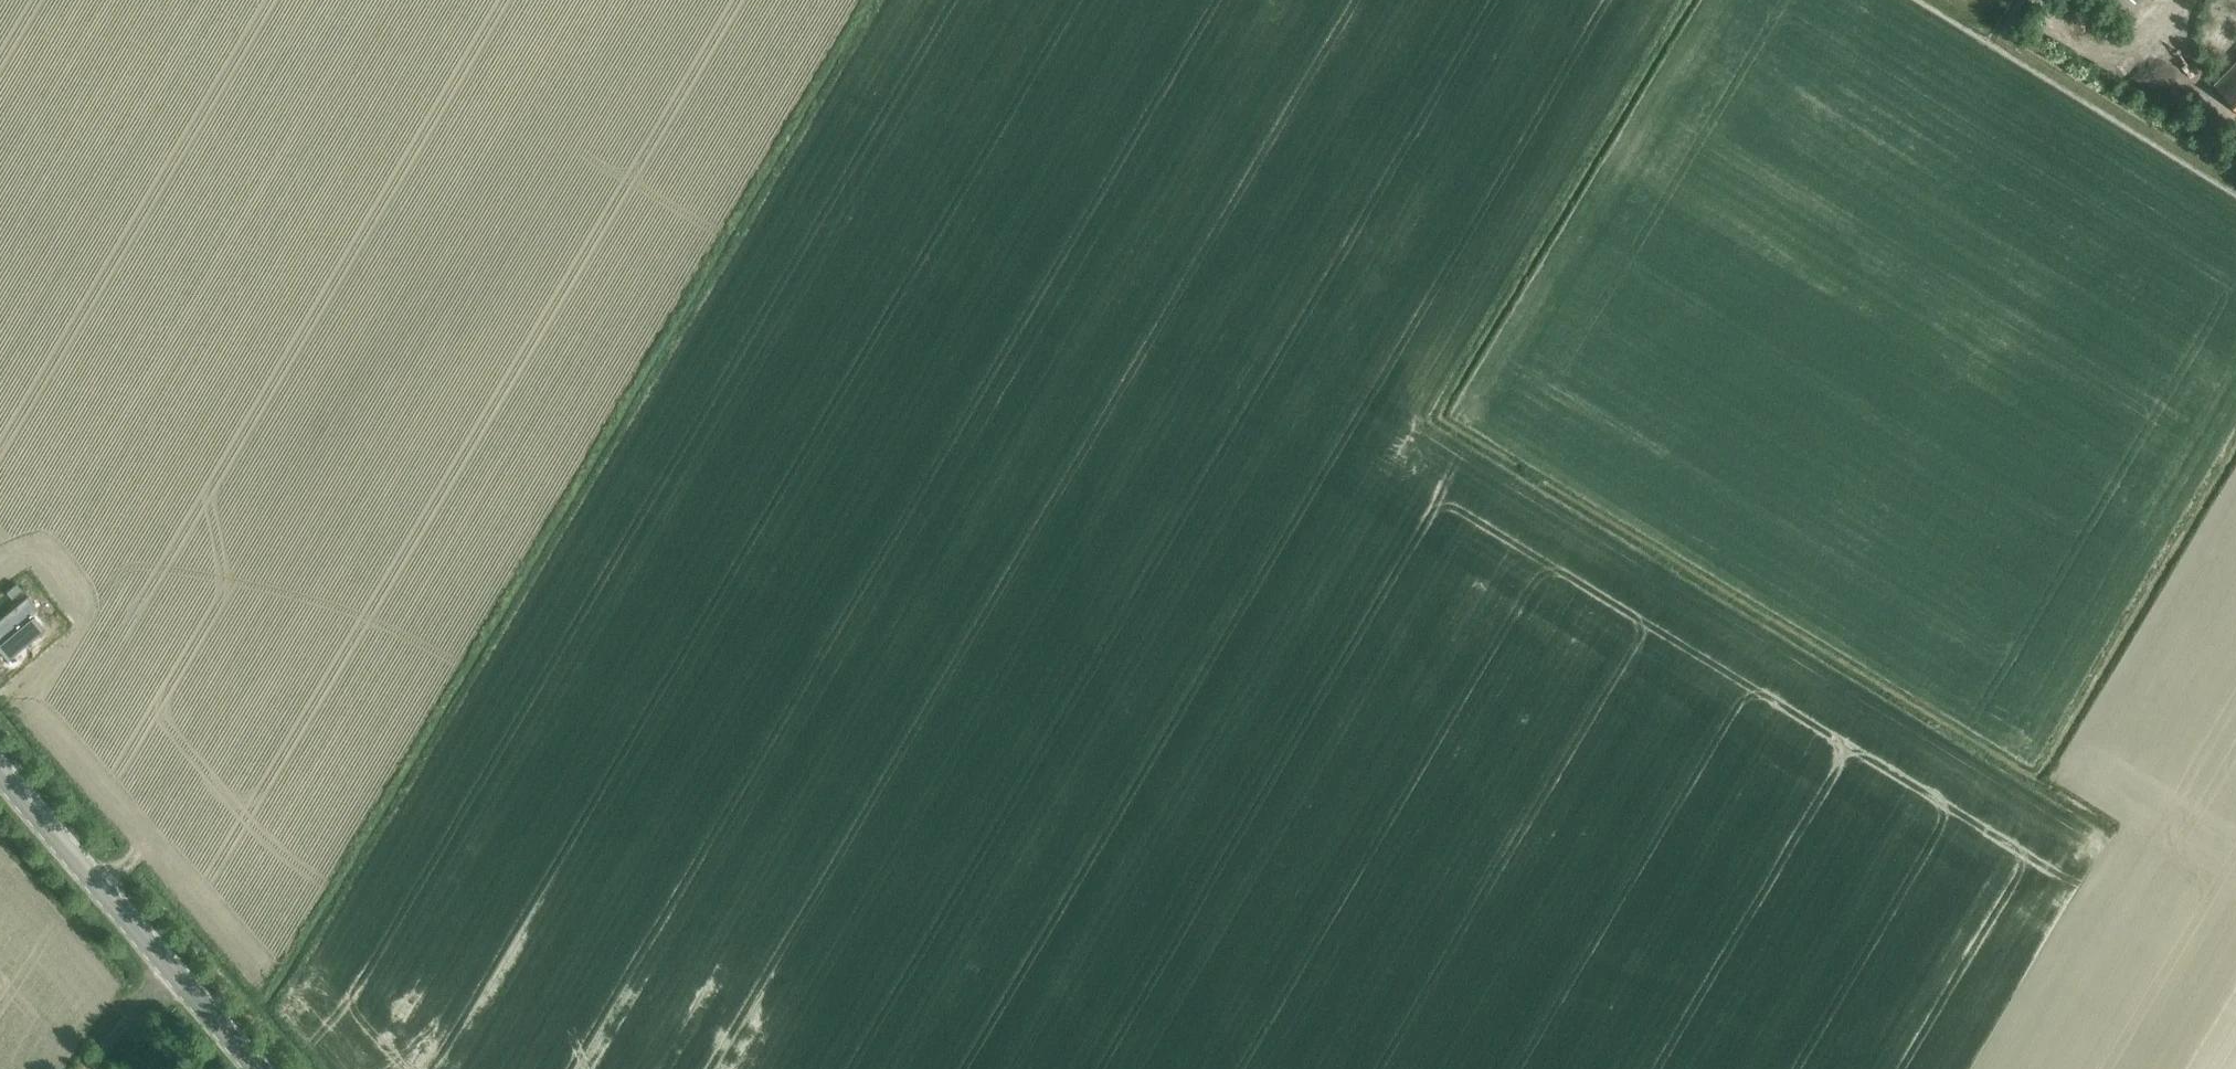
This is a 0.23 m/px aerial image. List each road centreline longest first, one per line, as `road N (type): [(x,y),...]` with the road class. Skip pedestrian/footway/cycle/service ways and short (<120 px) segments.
road 1 (tertiary): [(259,1068),(0,773)]

